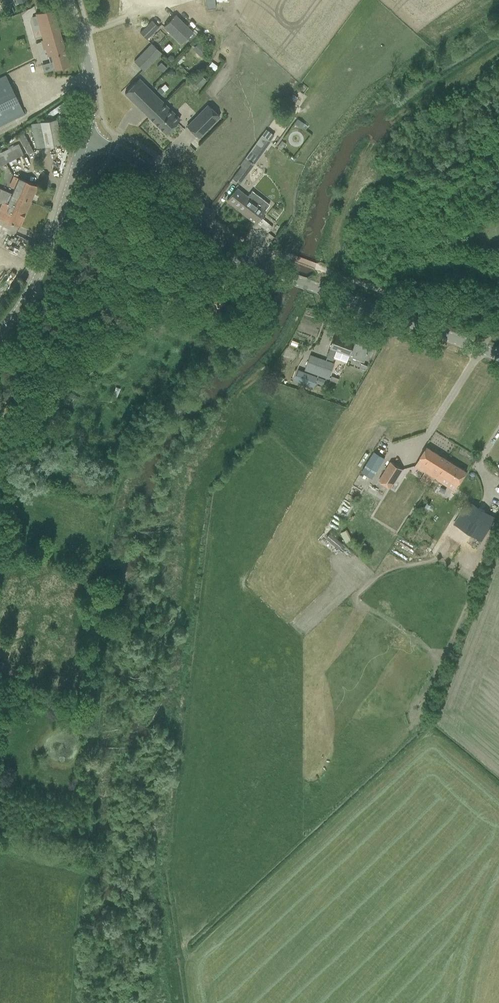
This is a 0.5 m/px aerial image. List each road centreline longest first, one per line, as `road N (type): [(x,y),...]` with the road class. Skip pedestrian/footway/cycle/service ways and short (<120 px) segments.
road 1 (tertiary): [(498,357),(248,262),(193,221),(143,164),(83,141)]
road 2 (track): [(248,262),(237,283),(172,291),(131,283),(59,297),(31,289)]
road 3 (tertiary): [(0,335),(42,266),(83,141)]
road 4 (tertiary): [(83,141),(88,69),(67,0)]

